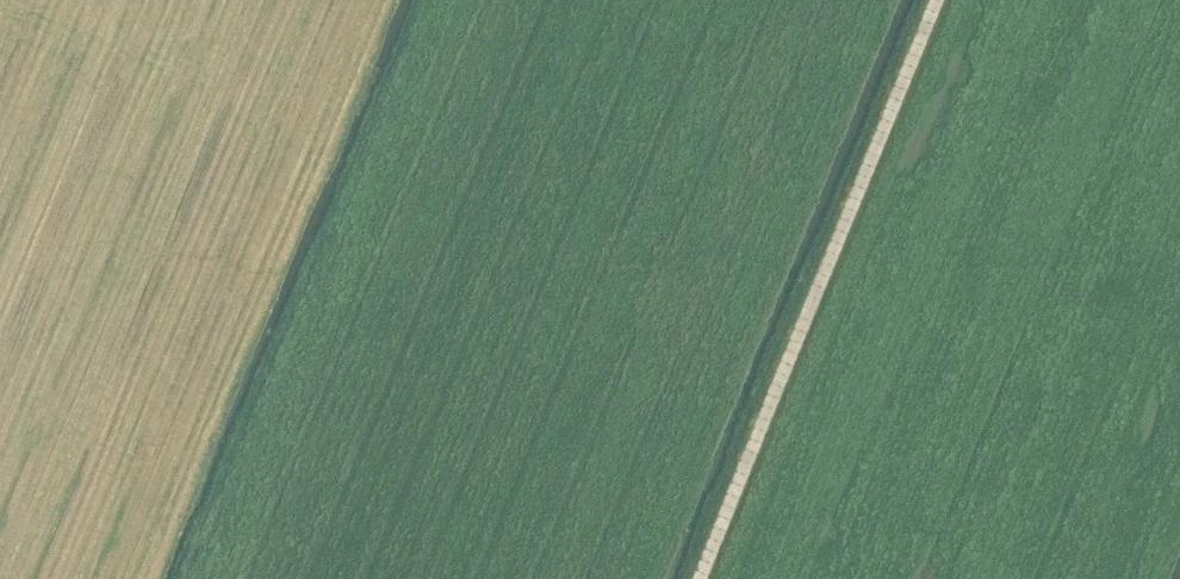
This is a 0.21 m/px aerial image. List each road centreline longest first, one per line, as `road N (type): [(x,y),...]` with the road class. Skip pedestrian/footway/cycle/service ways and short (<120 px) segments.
road 1 (track): [(706,578),(938,0)]

